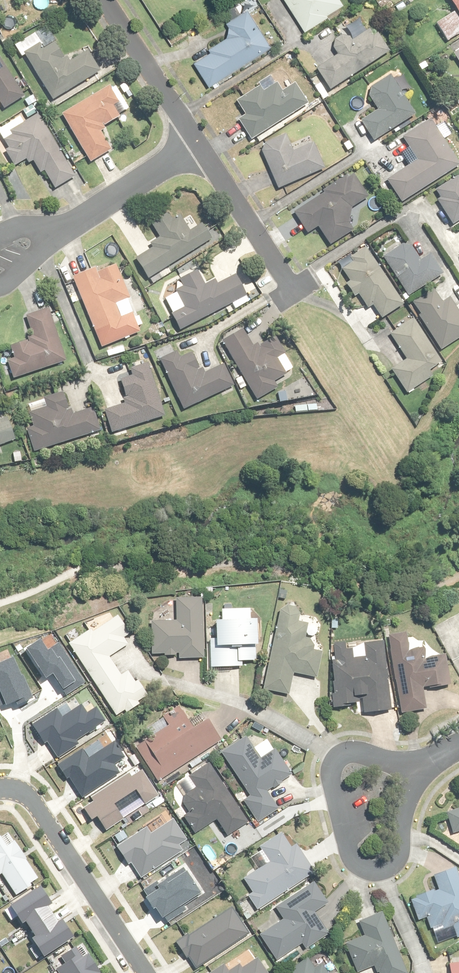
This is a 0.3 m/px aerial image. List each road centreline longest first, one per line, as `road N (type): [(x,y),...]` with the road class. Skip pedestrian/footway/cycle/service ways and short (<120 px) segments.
road 1 (residential): [(409,765),(357,754),(341,758),(331,775),(348,854),(364,873),(392,869),(409,794)]
road 2 (residential): [(145,972),(31,797),(0,789)]
road 3 (residential): [(200,145),(296,300)]
road 4 (residential): [(105,0),(200,145)]
road 5 (residential): [(56,231),(200,145)]

